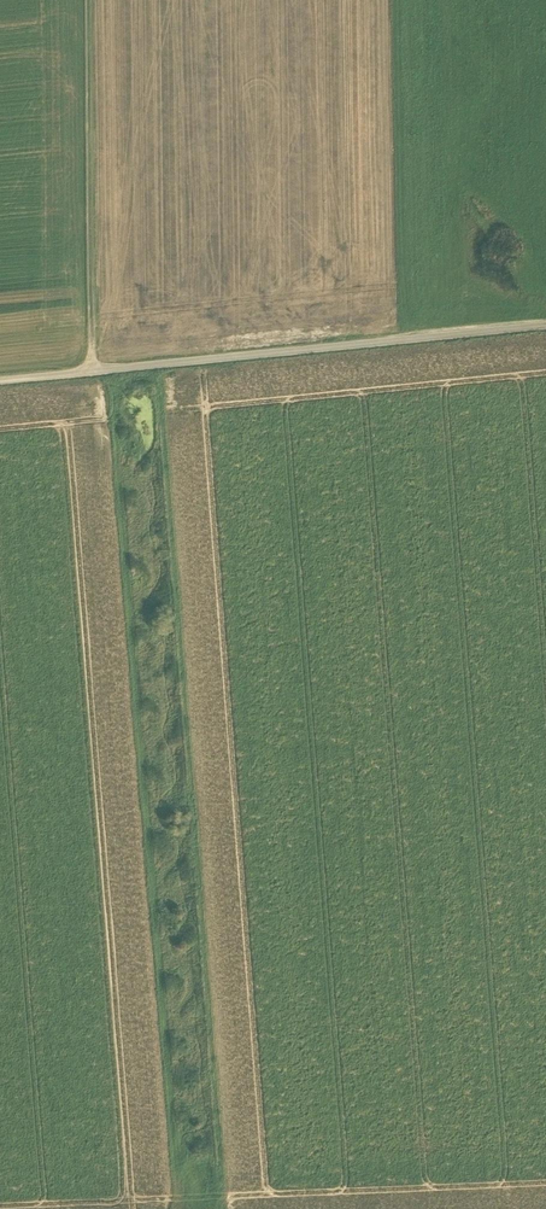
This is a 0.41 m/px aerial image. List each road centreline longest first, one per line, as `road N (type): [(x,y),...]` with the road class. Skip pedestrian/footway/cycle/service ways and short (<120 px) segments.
road 1 (unclassified): [(0,380),(545,325)]
road 2 (track): [(88,0),(90,370)]

